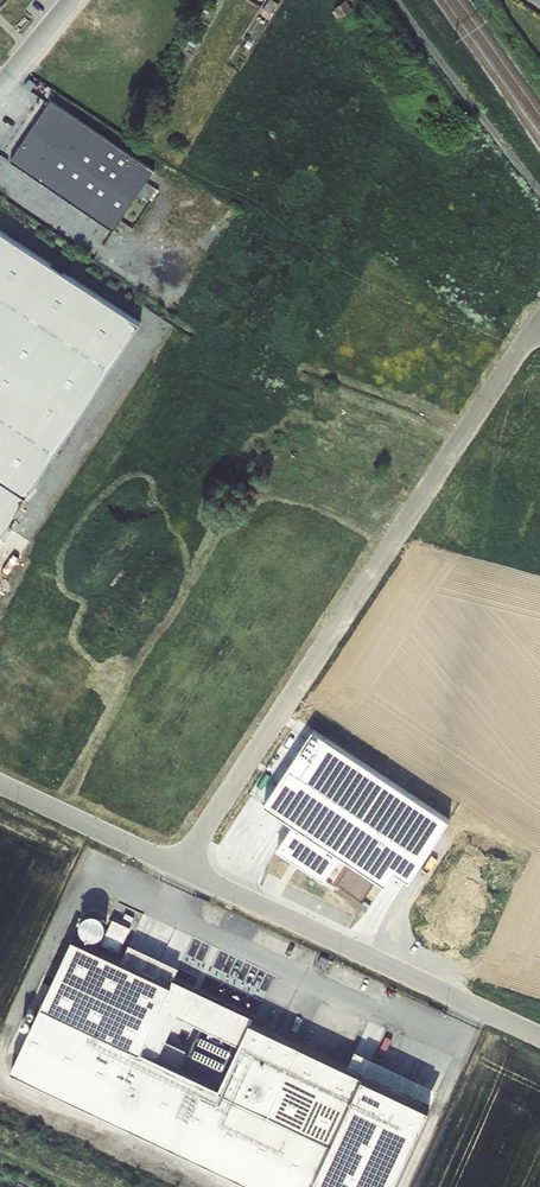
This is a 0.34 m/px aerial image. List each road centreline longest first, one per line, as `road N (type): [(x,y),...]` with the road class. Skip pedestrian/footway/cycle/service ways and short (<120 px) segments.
road 1 (unclassified): [(179,868),(539,324)]
road 2 (tertiary): [(539,1038),(179,868)]
road 3 (unclassified): [(395,0),(539,191)]
road 4 (tertiary): [(179,868),(0,785)]

